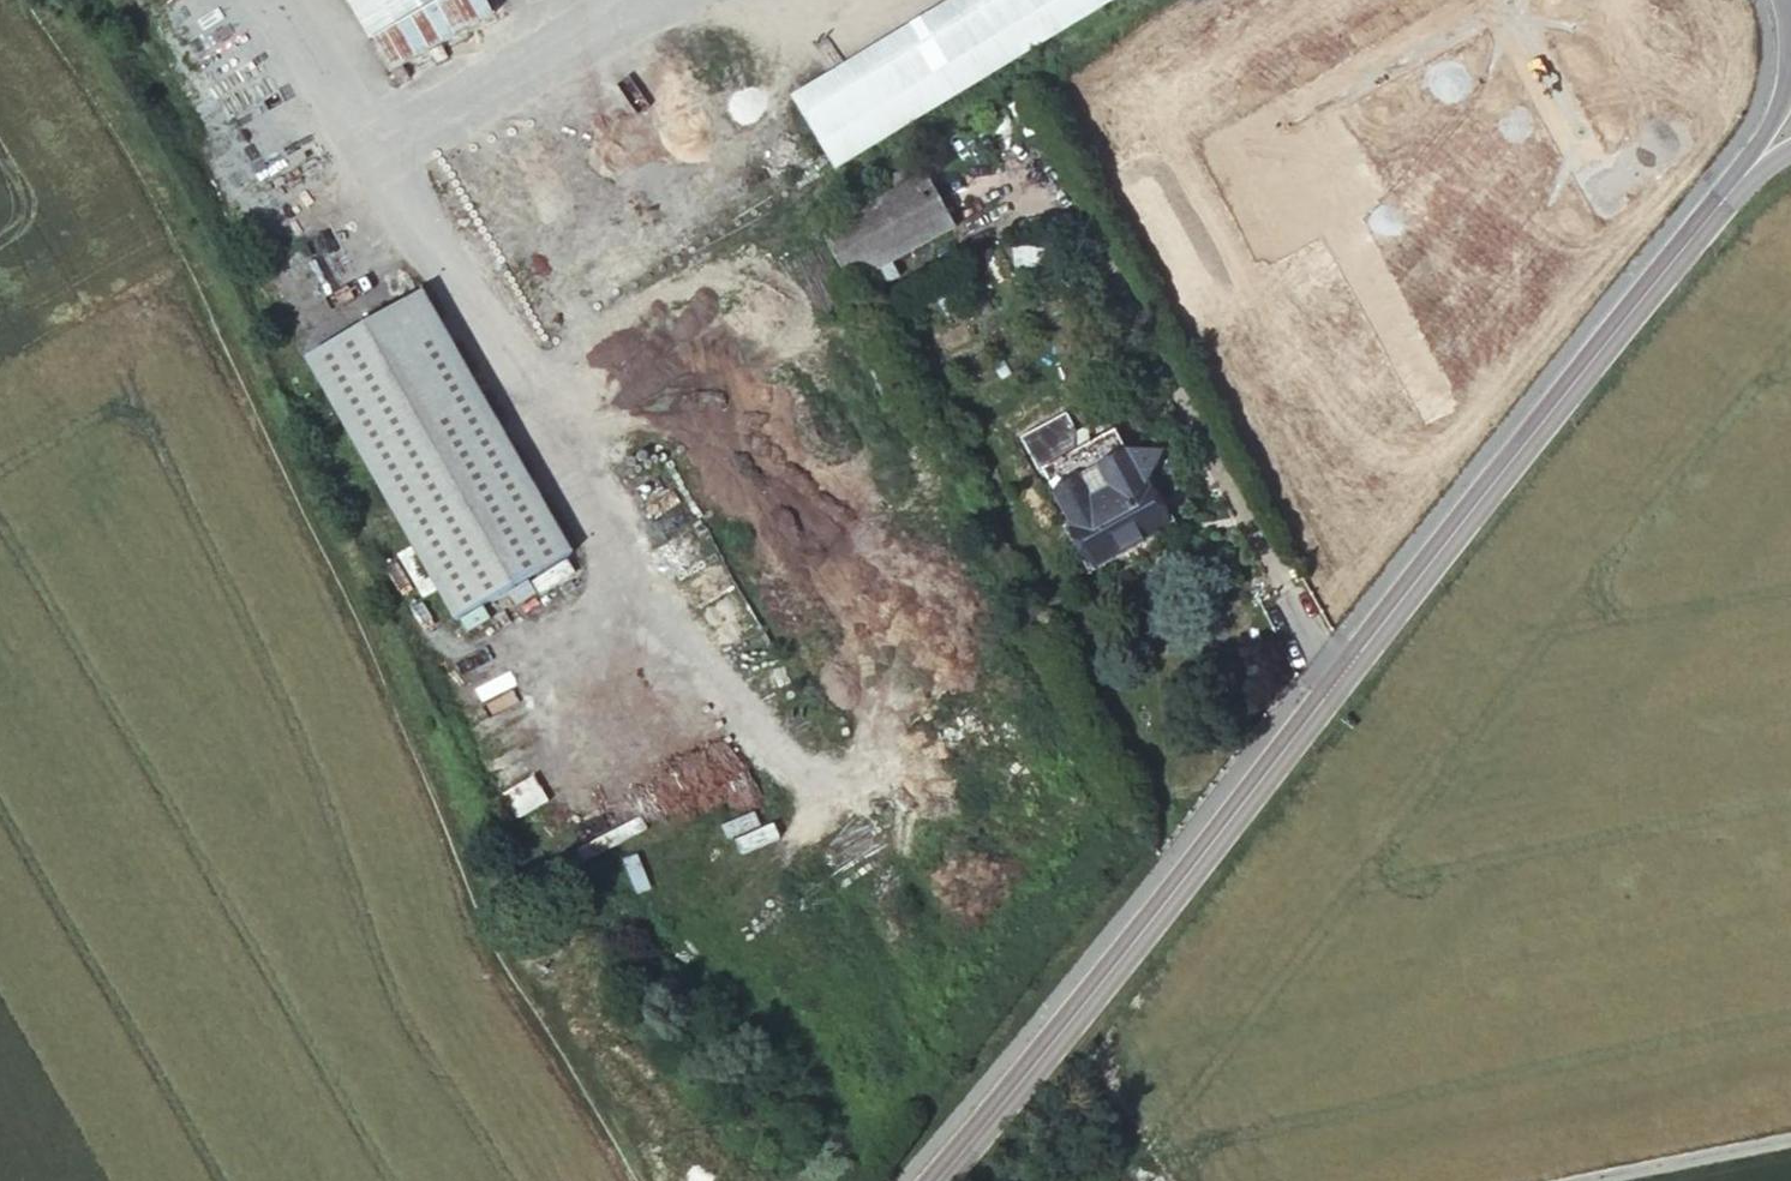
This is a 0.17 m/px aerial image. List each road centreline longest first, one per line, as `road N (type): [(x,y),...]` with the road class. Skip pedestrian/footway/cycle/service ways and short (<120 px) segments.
road 1 (secondary): [(1751,166),(935,1180)]
road 2 (track): [(1577,1180),(1790,1137)]

